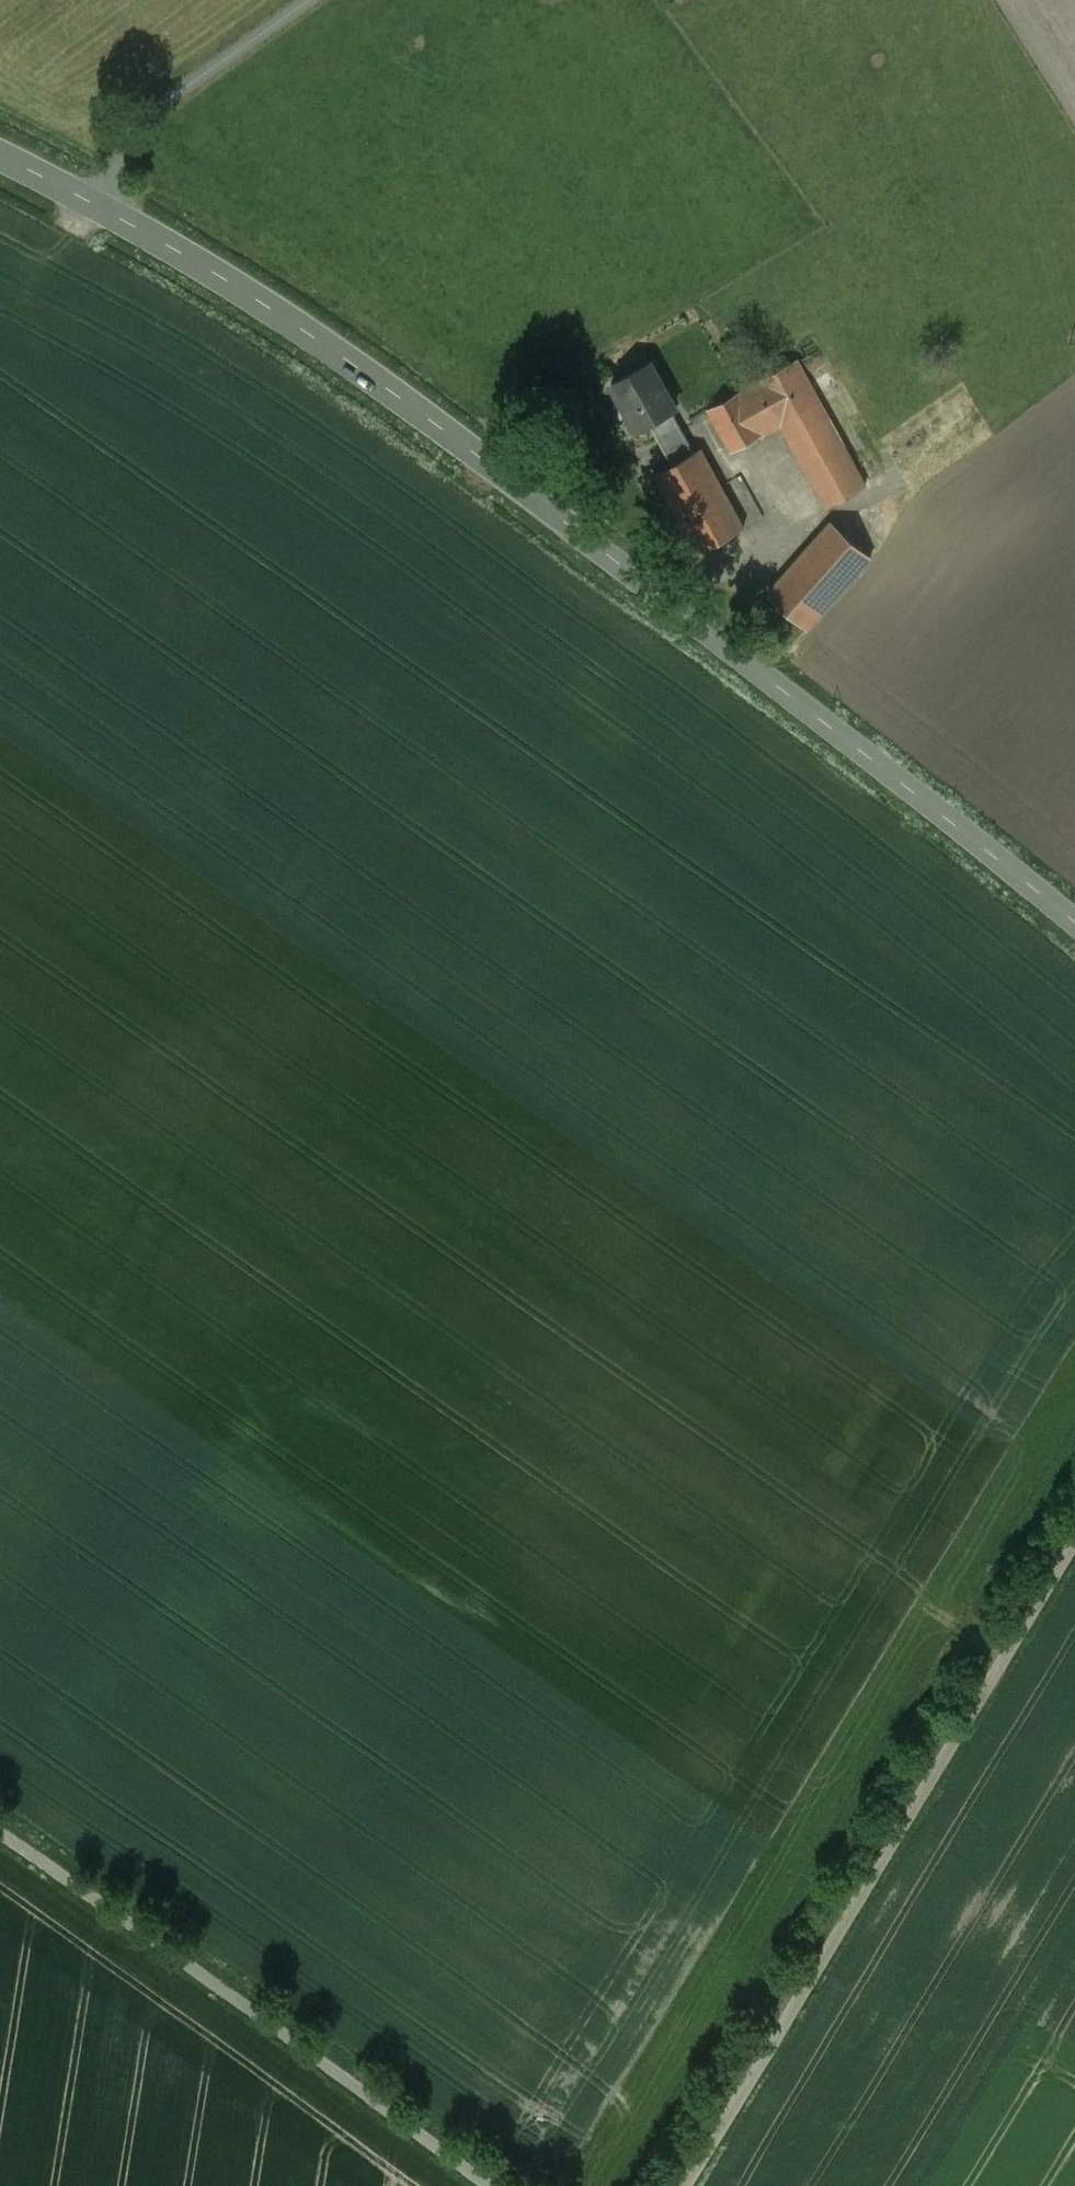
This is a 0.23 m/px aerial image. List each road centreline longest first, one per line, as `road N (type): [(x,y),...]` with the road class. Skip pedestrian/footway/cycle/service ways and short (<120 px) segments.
road 1 (tertiary): [(0,154),(271,309),(512,478),(1074,922)]
road 2 (unclassified): [(683,2185),(1074,1547)]
road 3 (unclassified): [(0,1827),(497,2185)]

